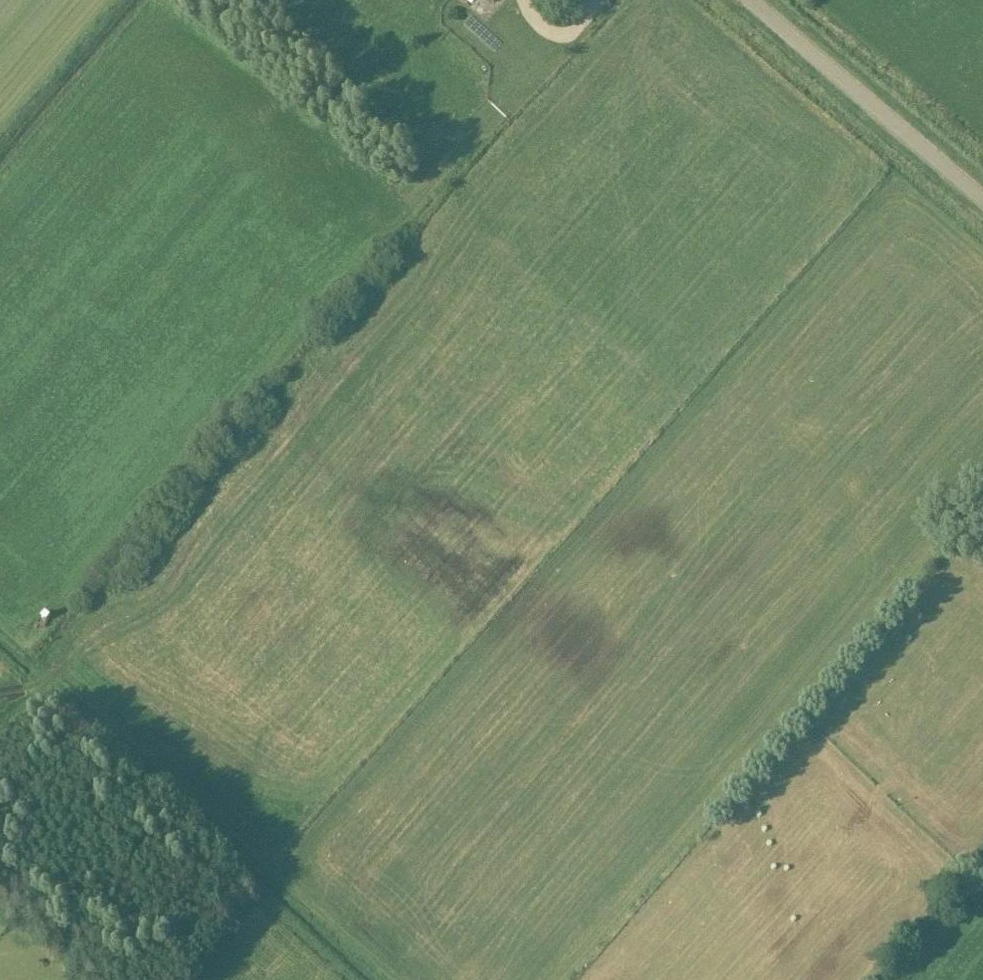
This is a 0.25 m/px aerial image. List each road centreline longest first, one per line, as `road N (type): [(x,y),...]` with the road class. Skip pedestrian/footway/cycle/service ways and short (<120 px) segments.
road 1 (unclassified): [(982,198),(753,0)]

